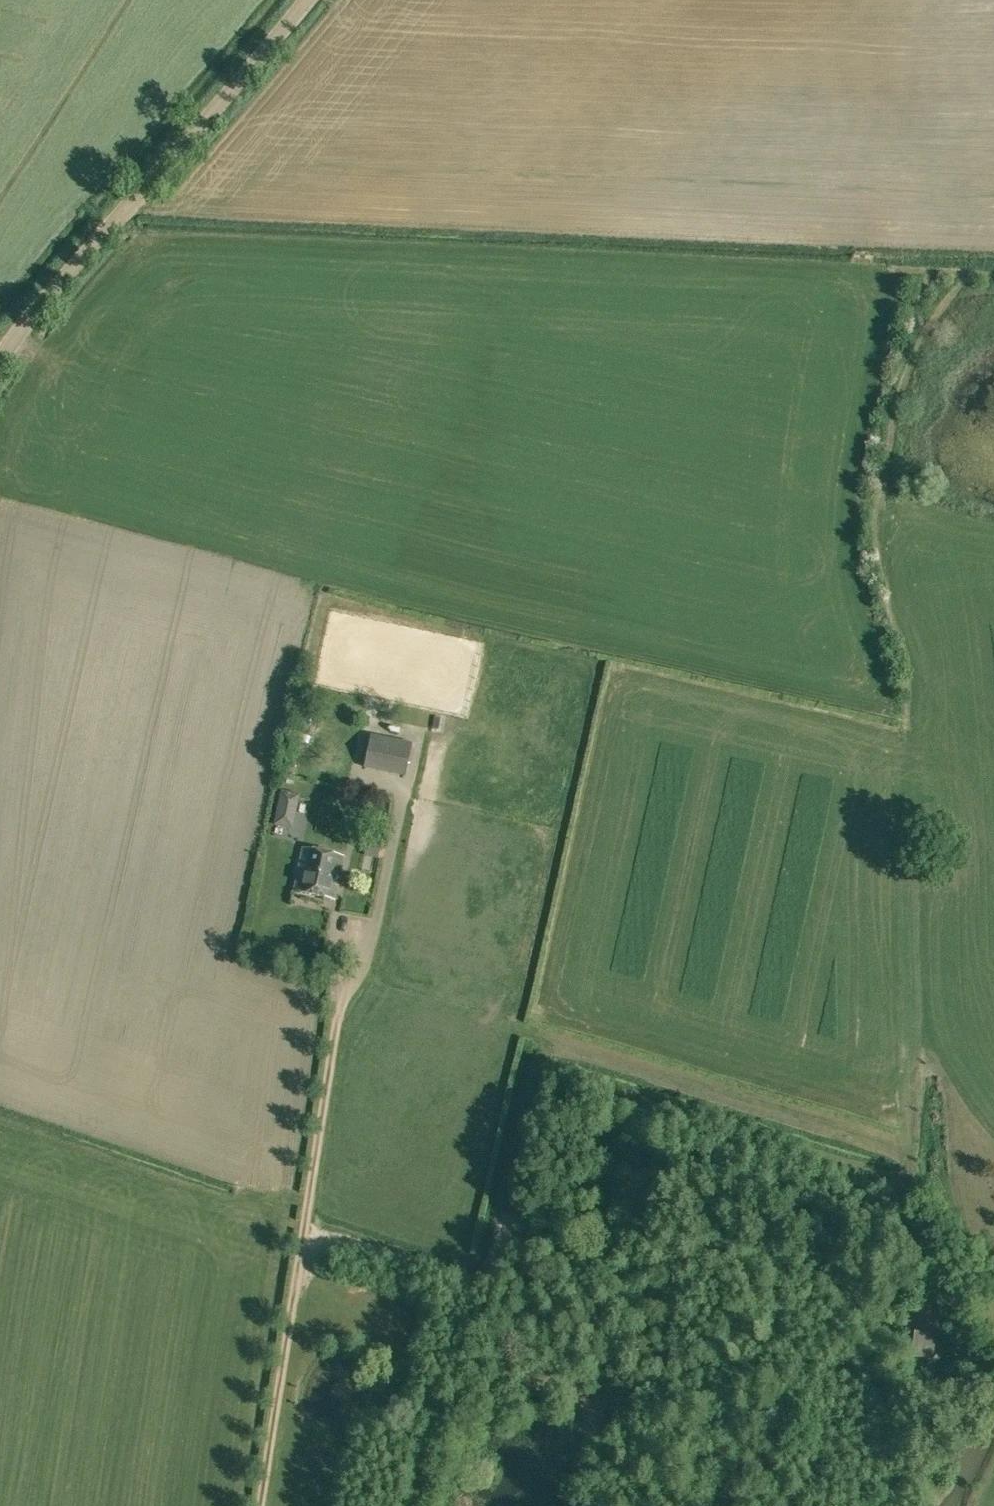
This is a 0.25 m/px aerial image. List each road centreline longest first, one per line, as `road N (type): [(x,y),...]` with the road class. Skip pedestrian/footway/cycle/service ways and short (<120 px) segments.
road 1 (unclassified): [(0,346),(286,0)]

